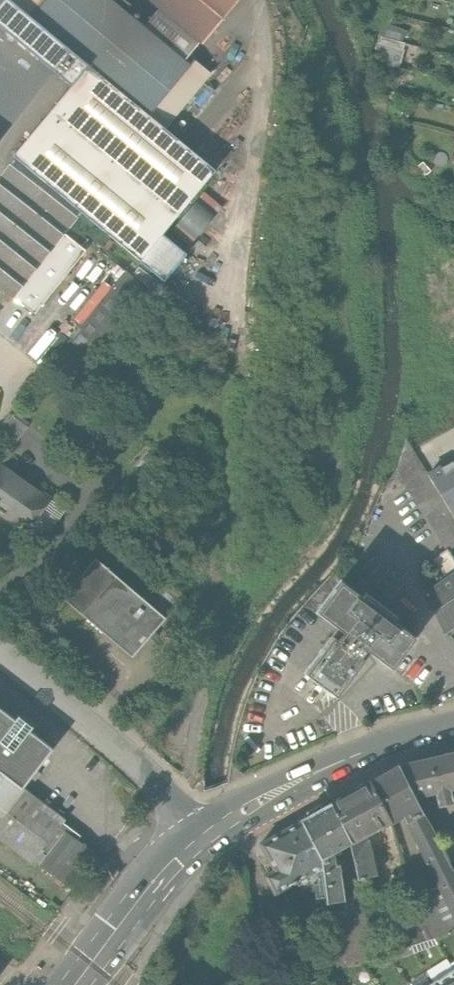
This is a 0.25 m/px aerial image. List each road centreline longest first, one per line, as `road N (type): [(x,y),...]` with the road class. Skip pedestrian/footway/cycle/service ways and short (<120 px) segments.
road 1 (secondary): [(201,835),(360,754),(453,727)]
road 2 (residential): [(201,835),(153,781),(0,651)]
road 3 (secondary): [(76,984),(153,881),(201,835)]

